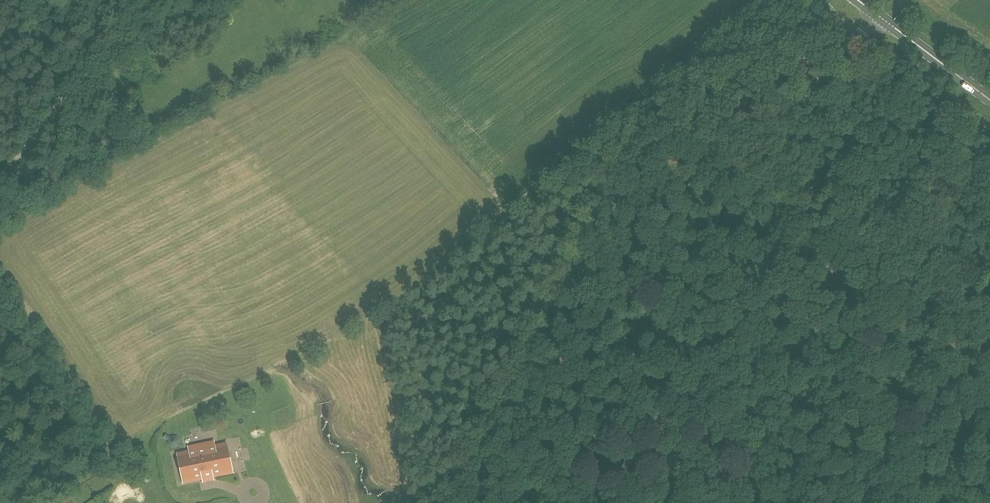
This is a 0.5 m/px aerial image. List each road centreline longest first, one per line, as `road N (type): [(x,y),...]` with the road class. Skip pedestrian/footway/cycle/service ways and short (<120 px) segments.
road 1 (unclassified): [(467,470),(645,101),(660,88),(853,41),(876,16)]
road 2 (unclassified): [(109,0),(81,82),(0,184)]
road 3 (secondary): [(989,103),(876,16)]

